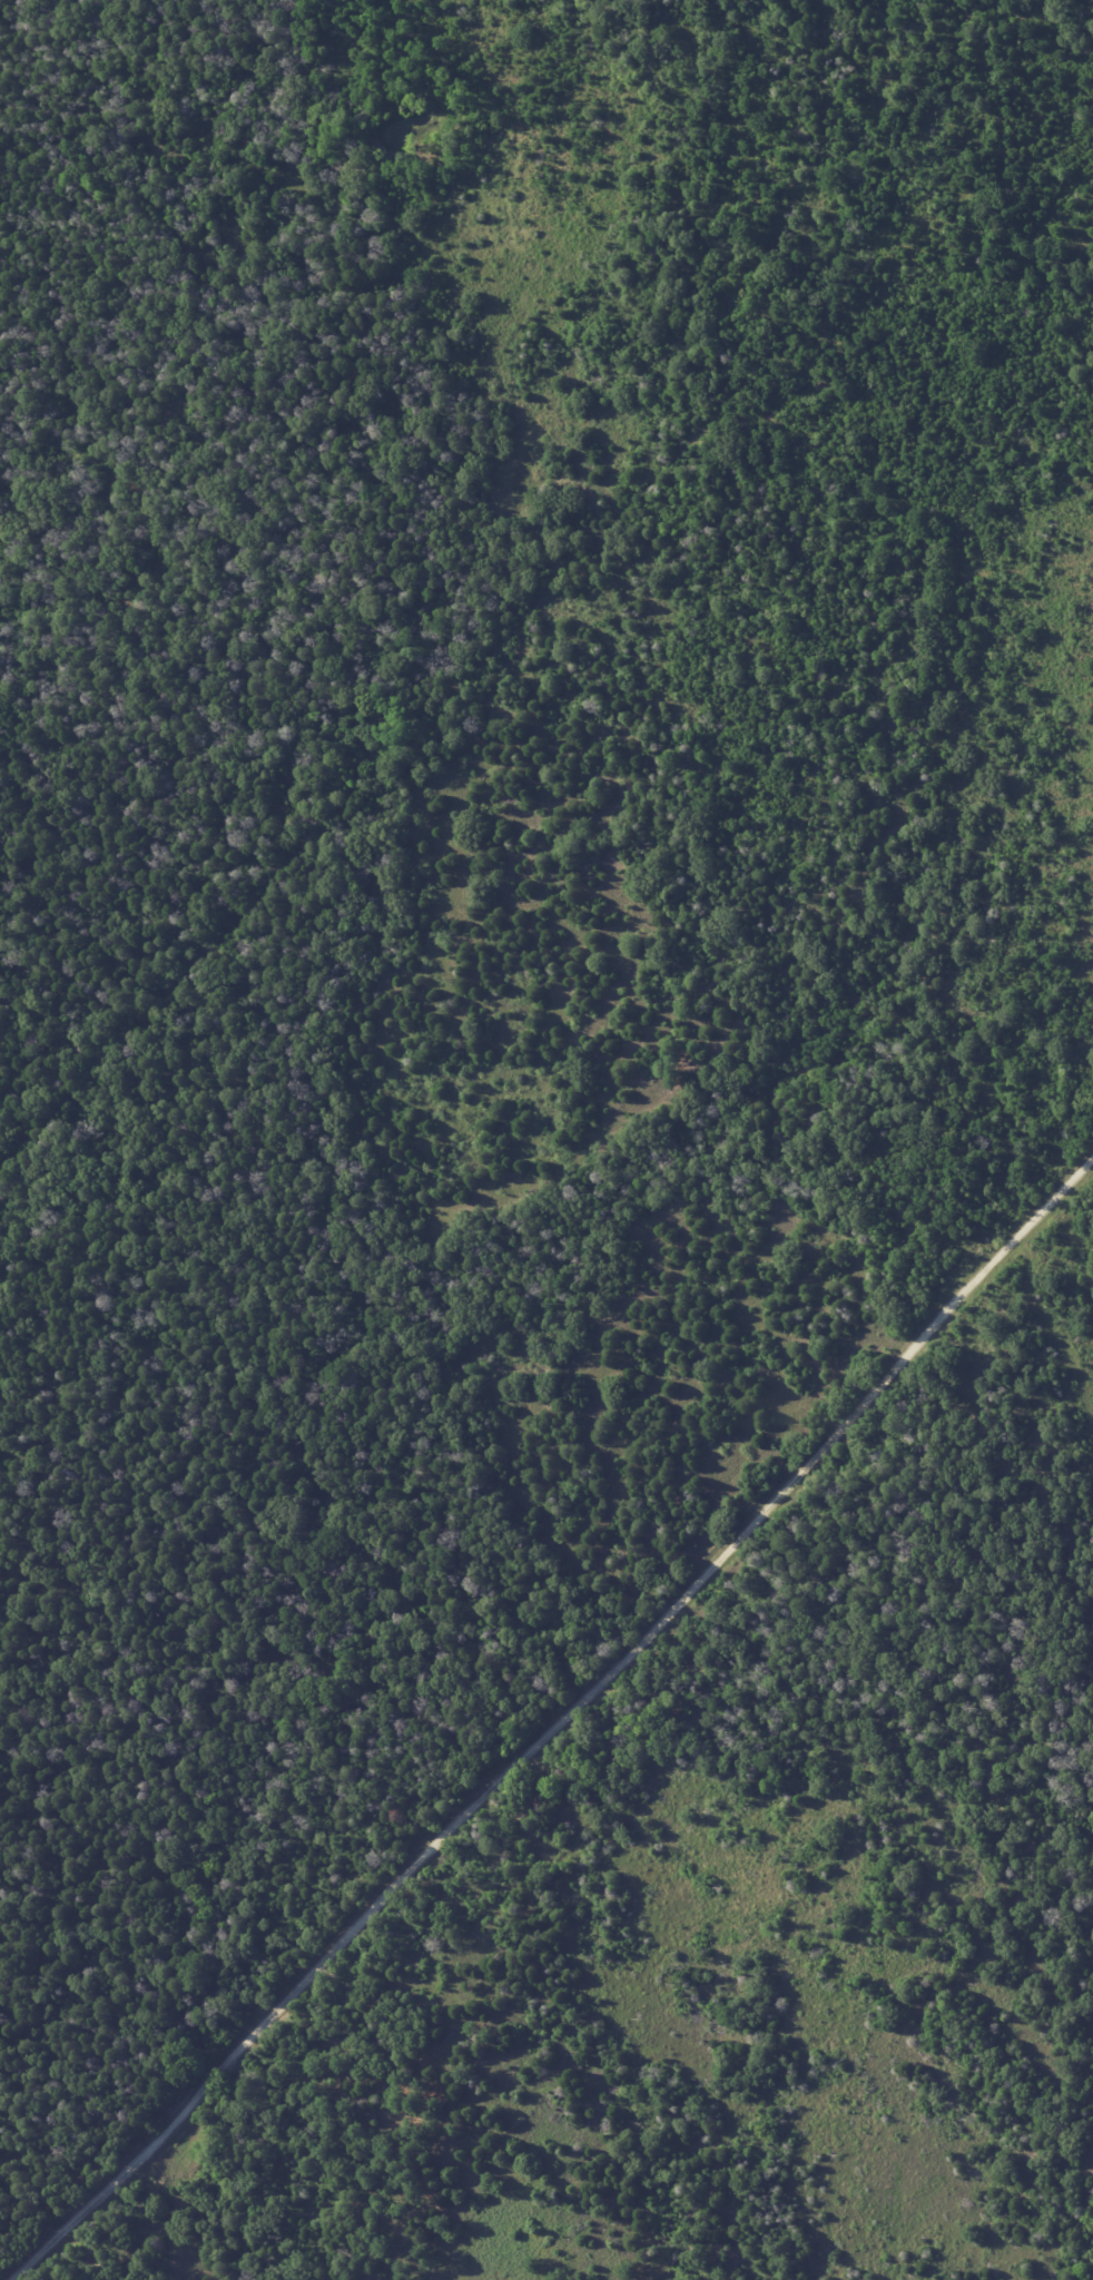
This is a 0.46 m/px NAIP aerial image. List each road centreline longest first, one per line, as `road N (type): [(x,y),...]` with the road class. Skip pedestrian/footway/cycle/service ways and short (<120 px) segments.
road 1 (residential): [(16,2279),(434,1841),(660,1623),(1092,1157)]

